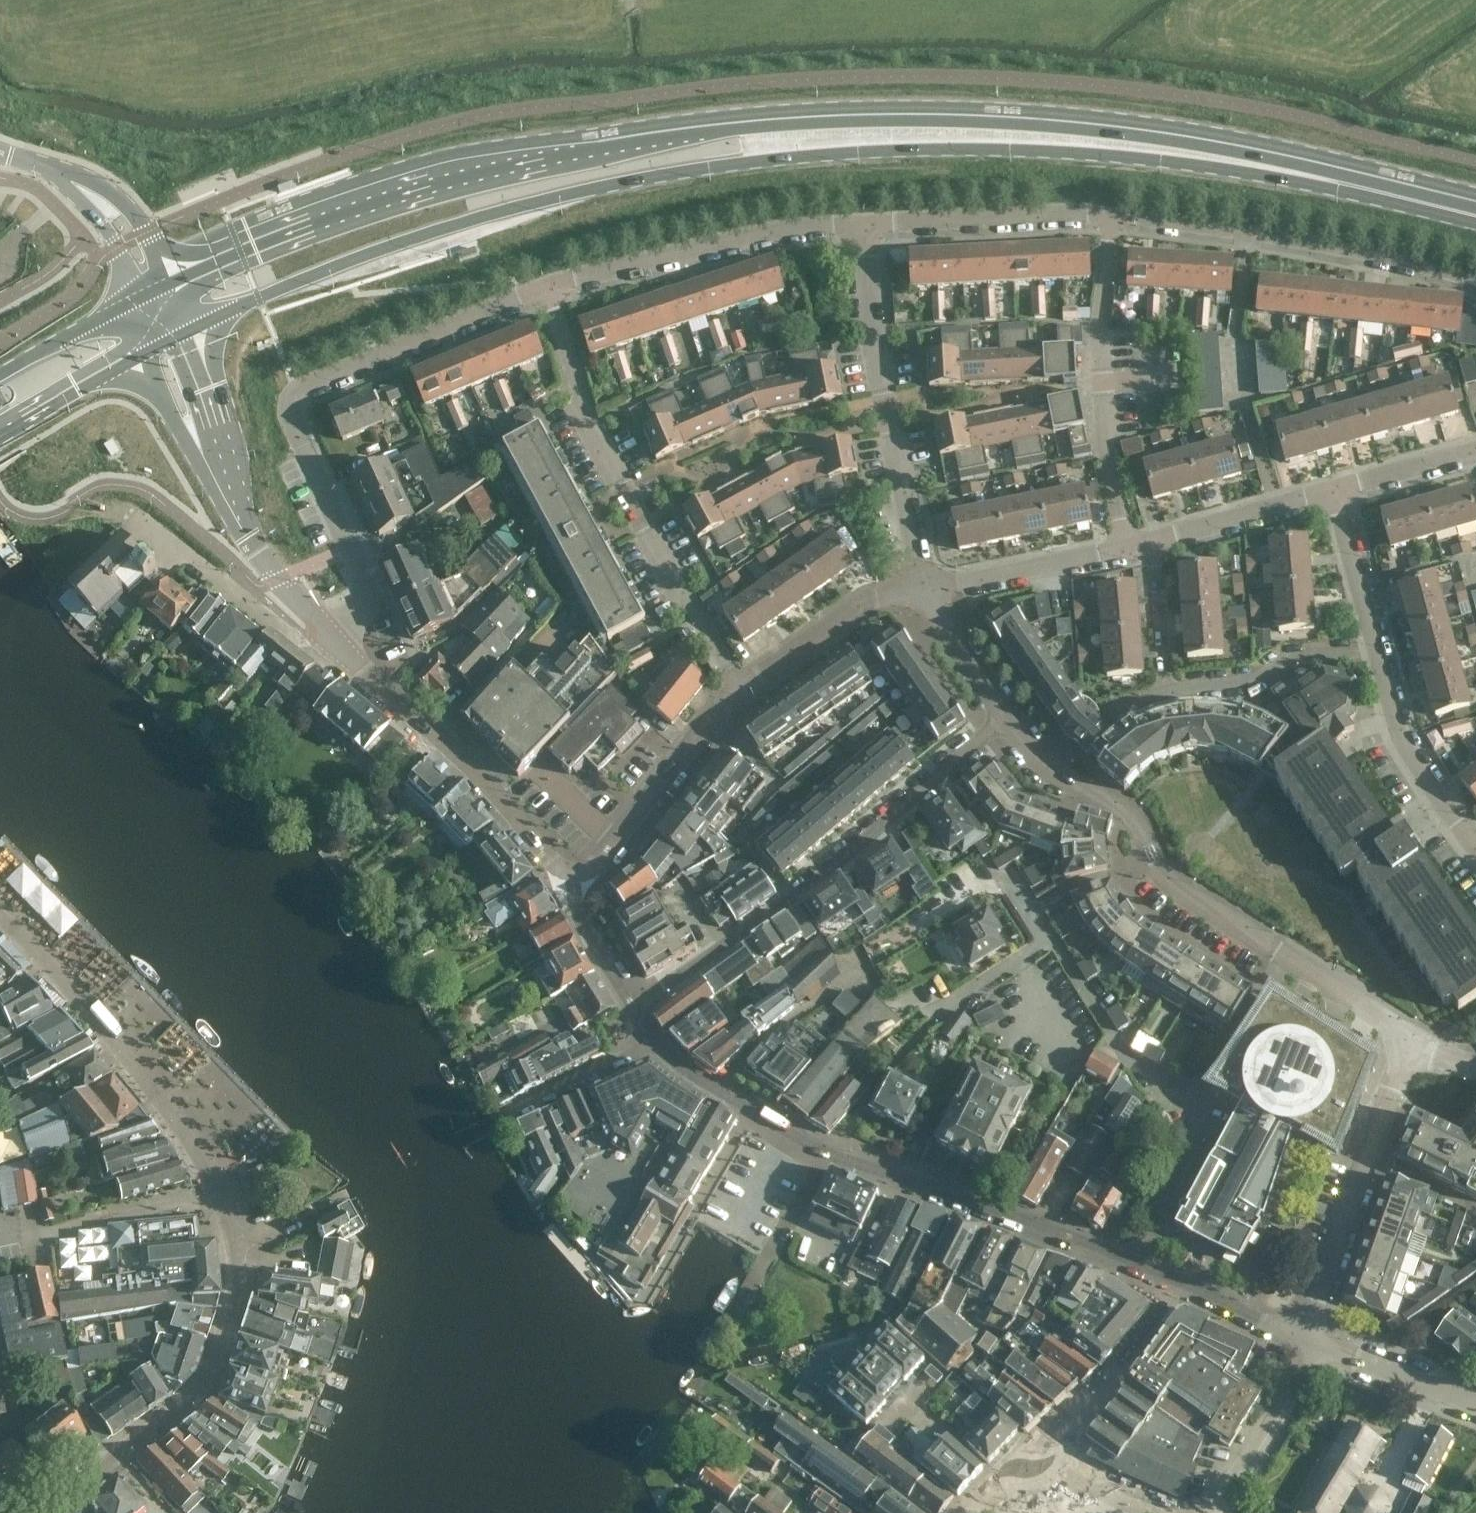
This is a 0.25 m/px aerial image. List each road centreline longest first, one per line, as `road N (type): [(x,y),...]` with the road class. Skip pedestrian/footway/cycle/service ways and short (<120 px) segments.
road 1 (secondary): [(1023,136),(789,123),(515,160),(293,217),(163,282)]
road 2 (secondary): [(175,325),(253,285),(544,199),(763,160),(1023,136)]
road 3 (residential): [(654,1044),(712,1089),(829,1155),(1178,1279),(1298,1338)]
road 4 (residential): [(333,641),(358,614),(361,577),(306,455),(296,402),(309,383),(548,286)]
road 5 (residential): [(633,1008),(793,896),(1006,717)]
road 6 (residential): [(1413,1039),(1165,881),(1135,820),(1043,761)]
road 7 (secondary): [(1023,136),(1116,142),(1344,181),(1475,215)]
road 8 (residential): [(739,686),(677,590),(575,390),(548,286)]
road 9 (unclassified): [(0,917),(138,1063),(224,1195),(241,1246)]
road 10 (residential): [(928,590),(873,332),(864,224)]
road 11 (residential): [(1111,216),(1249,232),(1475,278)]
road 12 (unclassified): [(241,1246),(244,1268),(215,1371),(199,1393),(52,1512)]
road 13 (residential): [(1128,548),(1103,421),(1099,354),(1111,216)]
road 14 (residential): [(333,641),(501,798),(565,878)]
road 15 (residential): [(548,286),(735,239),(864,224)]
road 16 (residential): [(1298,1338),(1413,1039)]
road 17 (residential): [(565,878),(615,842),(739,686)]
road 18 (residential): [(864,224),(1111,216)]
road 19 (residential): [(1475,853),(1394,719),(1375,651)]
road 20 (residential): [(739,686),(846,614),(928,590)]
road 21 (residential): [(1170,689),(1254,678),(1308,656),(1375,651)]
road 22 (residential): [(969,1512),(1016,1467),(1056,1469),(1151,1512)]
road 23 (residential): [(1128,548),(928,590)]
road 24 (unclassified): [(1217,1512),(1321,1348)]
road 25 (residential): [(1330,488),(1155,542)]
road 26 (residential): [(499,1118),(654,1044)]
road 27 (secondary): [(0,427),(147,343)]
road 28 (residential): [(1375,651),(1330,488)]
road 29 (unclassified): [(1475,1403),(1321,1348)]
road 30 (unclassified): [(240,519),(278,581),(333,641)]
road 31 (secondary): [(133,300),(0,374)]
road 32 (residential): [(1475,447),(1330,488)]
road 33 (residential): [(1006,717),(938,619),(928,590)]
road 34 (unclassified): [(163,282),(145,233),(122,204),(69,178)]
road 35 (residential): [(1170,689),(1155,542)]
road 36 (residential): [(565,878),(633,1008)]
road 37 (unclassified): [(69,178),(116,247),(133,300)]
road 38 (unclassified): [(204,455),(175,325)]
road 39 (unclassified): [(147,343),(166,408),(204,455)]

